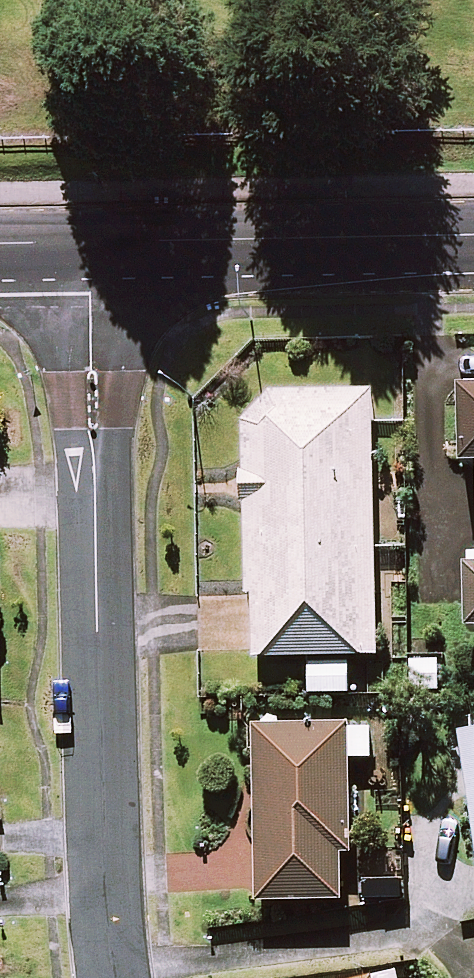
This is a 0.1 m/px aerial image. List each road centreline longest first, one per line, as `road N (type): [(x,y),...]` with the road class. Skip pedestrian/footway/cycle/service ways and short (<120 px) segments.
road 1 (residential): [(124,977),(86,244)]
road 2 (tertiary): [(86,244),(473,236)]

